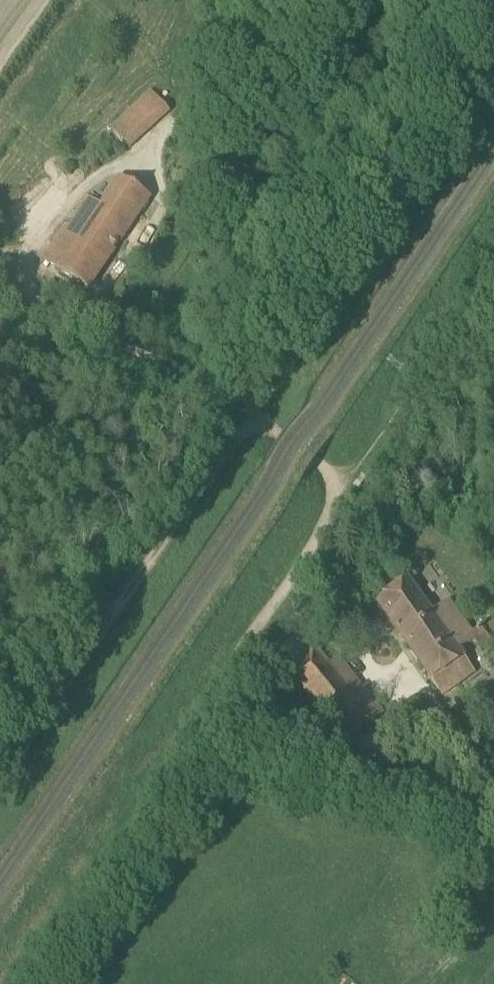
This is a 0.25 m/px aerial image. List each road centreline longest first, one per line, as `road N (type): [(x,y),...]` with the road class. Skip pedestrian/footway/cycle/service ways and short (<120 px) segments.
road 1 (track): [(257,419),(339,476),(328,518),(293,582),(235,665),(253,724),(493,856)]
road 2 (track): [(258,402),(493,94),(493,0)]
road 3 (track): [(0,785),(227,447),(257,419)]
road 4 (track): [(257,419),(258,402),(53,317),(0,257)]
road 5 (track): [(339,476),(372,450),(493,247)]
road 6 (track): [(466,834),(473,800),(465,777),(446,759),(393,739)]

